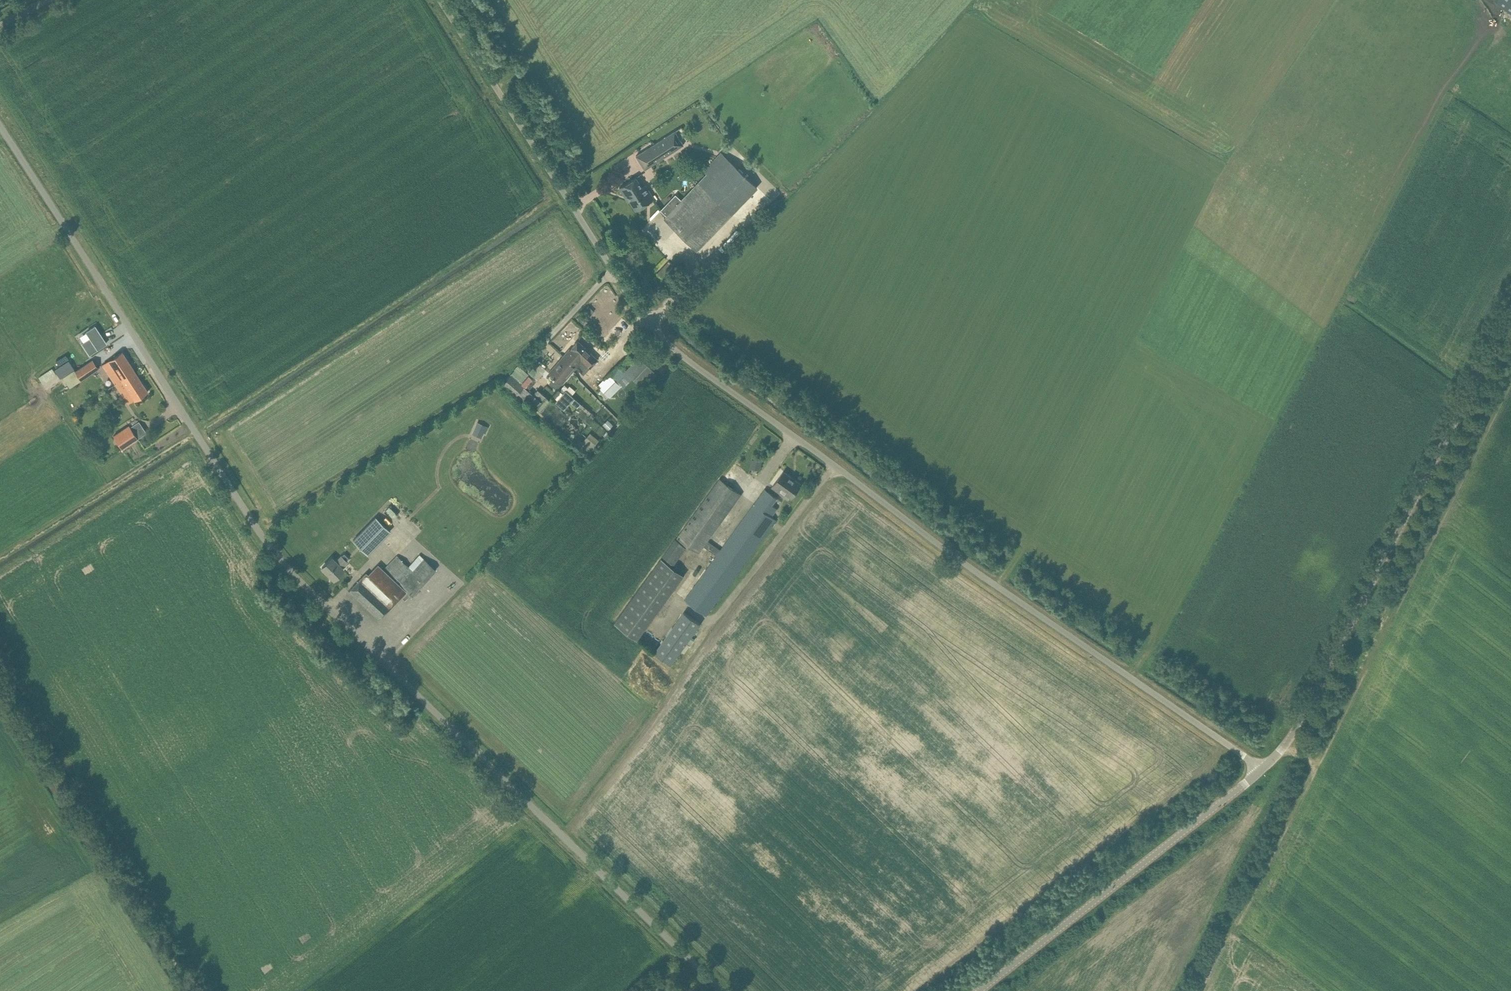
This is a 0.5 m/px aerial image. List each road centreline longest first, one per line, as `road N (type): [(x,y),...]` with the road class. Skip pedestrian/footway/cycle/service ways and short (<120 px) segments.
road 1 (unclassified): [(1259,773),(670,346),(441,0)]
road 2 (unclassified): [(723,990),(281,560),(0,125)]
road 3 (unclassified): [(1259,773),(1294,733),(1510,313)]
road 4 (unclassified): [(980,990),(1259,773)]

